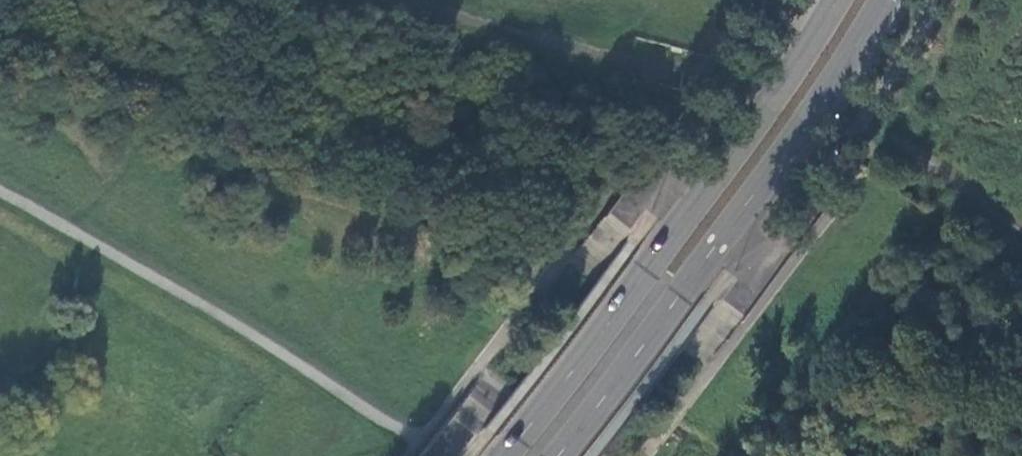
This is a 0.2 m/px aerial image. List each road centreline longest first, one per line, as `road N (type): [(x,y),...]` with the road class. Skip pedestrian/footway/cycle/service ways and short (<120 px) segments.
road 1 (primary): [(838,0),(772,100),(503,455)]
road 2 (primary): [(555,455),(808,121),(885,0)]

